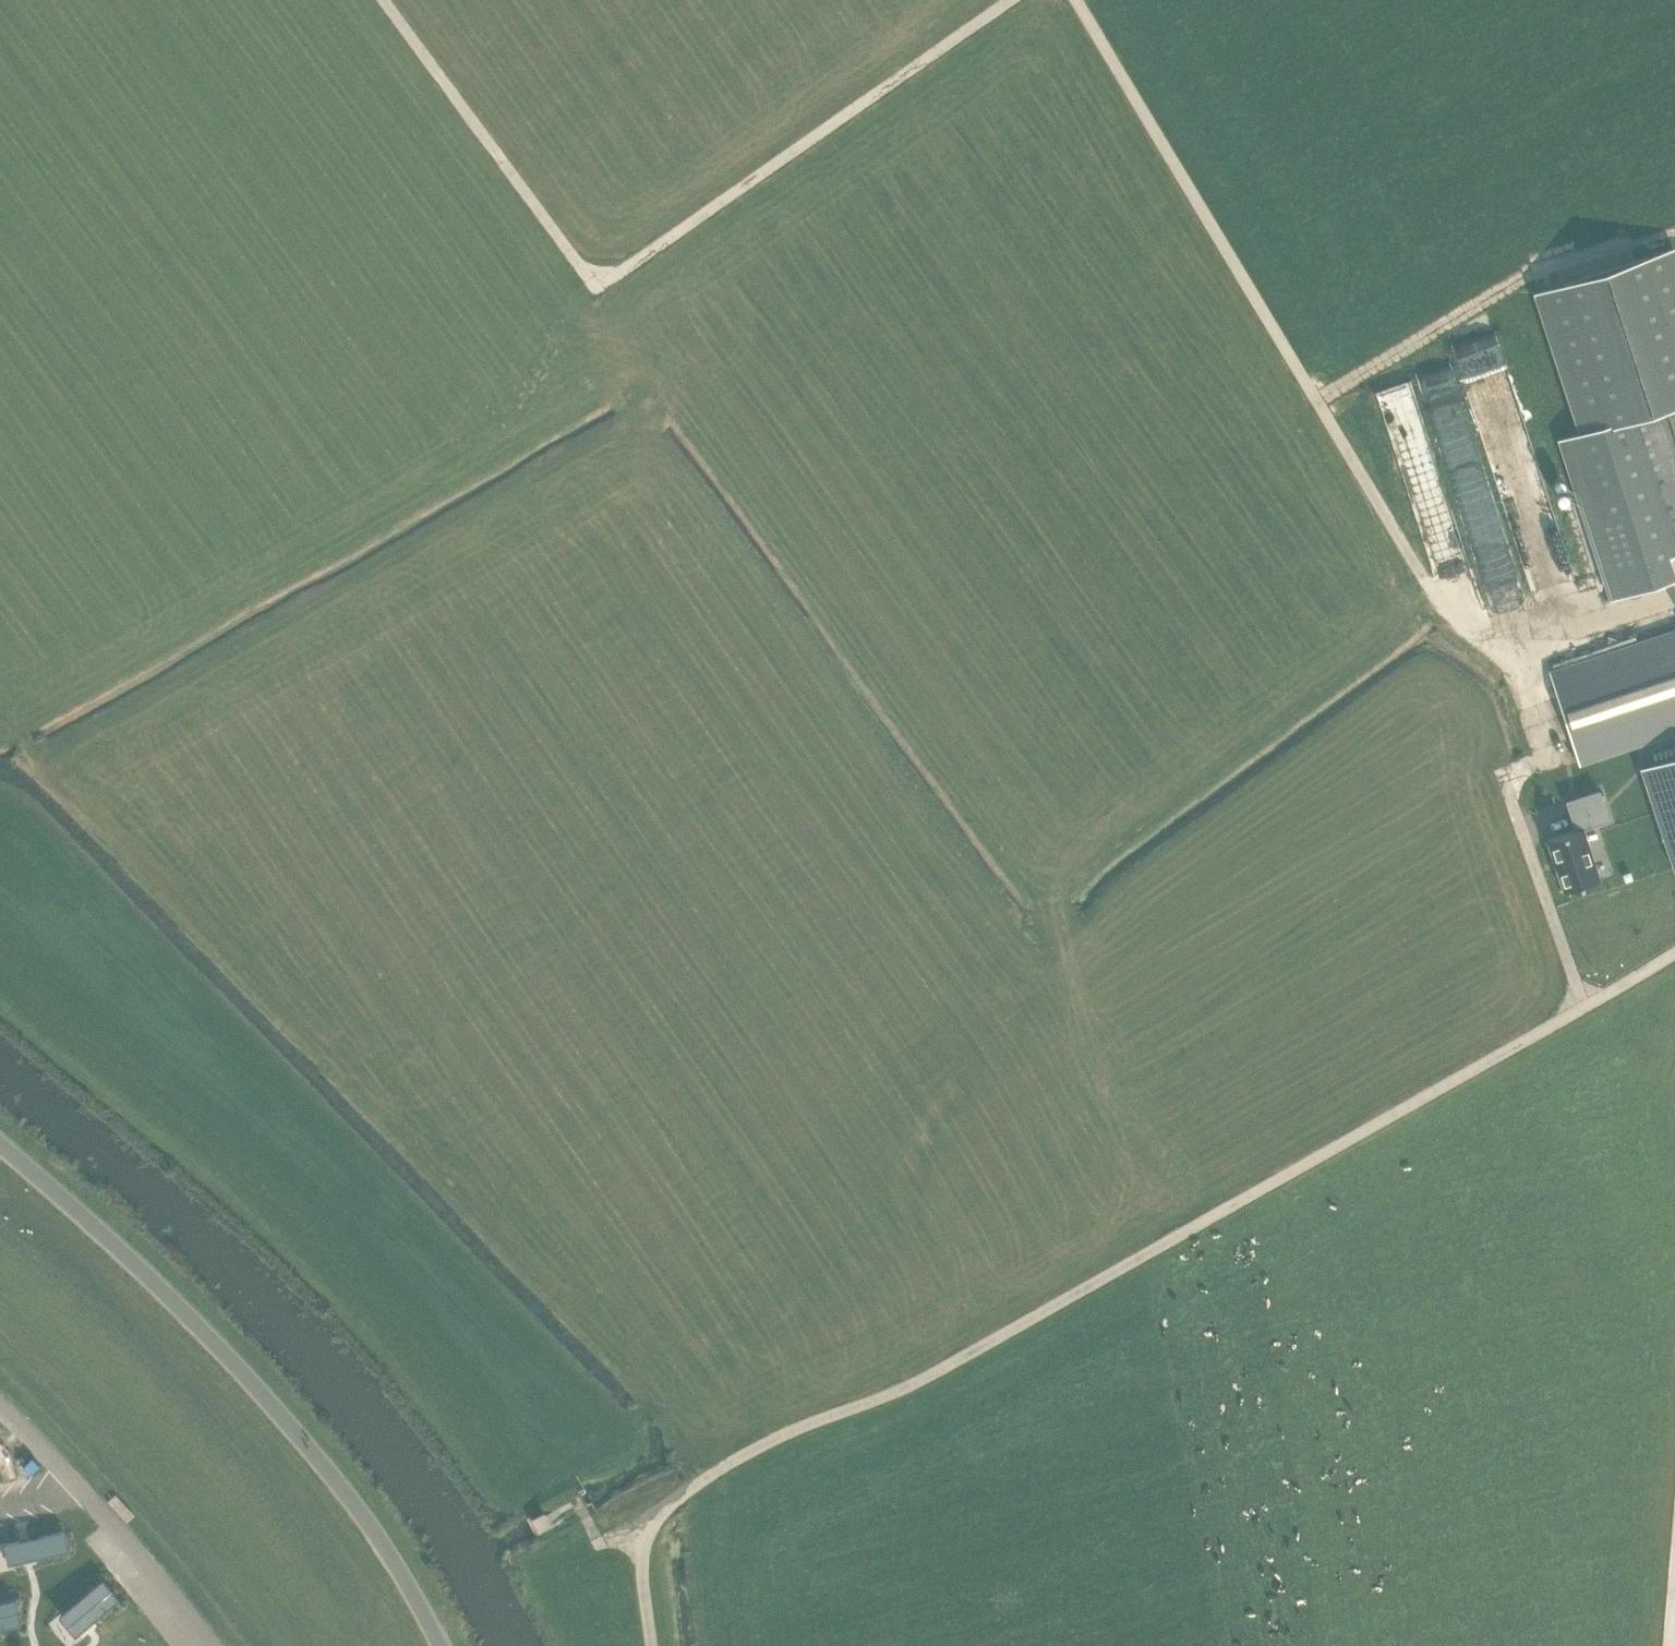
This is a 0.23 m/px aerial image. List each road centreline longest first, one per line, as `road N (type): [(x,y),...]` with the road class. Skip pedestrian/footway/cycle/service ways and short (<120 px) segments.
road 1 (unclassified): [(652,1645),(643,1543),(655,1515),(705,1479),(788,1428),(918,1379),(1611,990)]
road 2 (tertiary): [(440,1645),(386,1549),(299,1433),(146,1273),(0,1145)]

